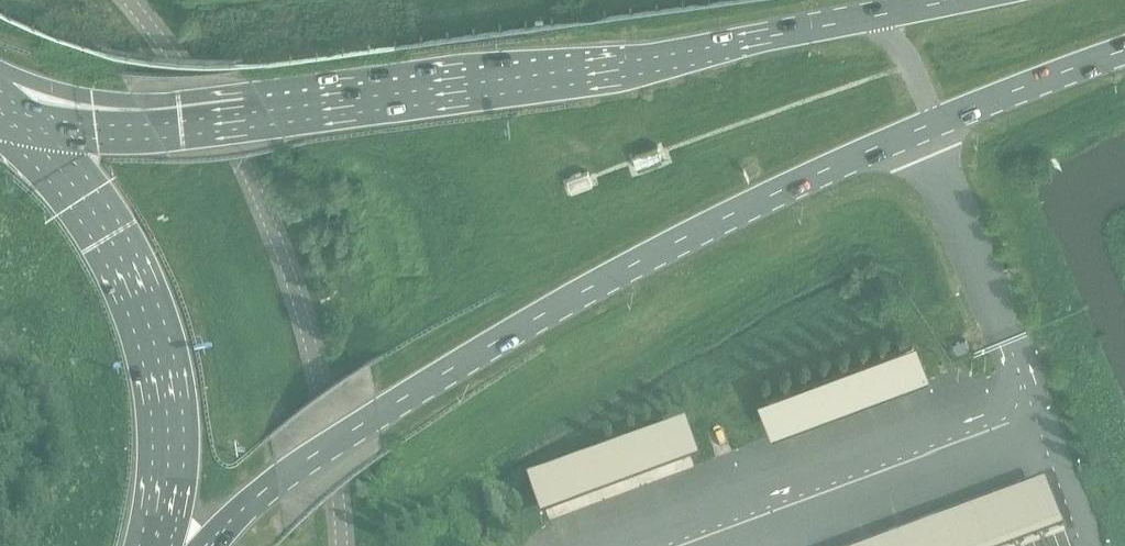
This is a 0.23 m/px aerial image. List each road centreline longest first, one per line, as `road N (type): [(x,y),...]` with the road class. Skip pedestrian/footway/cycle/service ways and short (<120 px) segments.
road 1 (primary): [(206,545),(284,476),(587,292),(779,191),(1124,51)]
road 2 (primary): [(960,0),(629,63),(186,123),(116,127),(0,108)]
road 3 (unclassified): [(342,545),(320,378),(290,272),(262,202),(178,56),(131,0)]
road 4 (trunk): [(158,545),(172,432),(160,335),(113,235),(0,115)]

